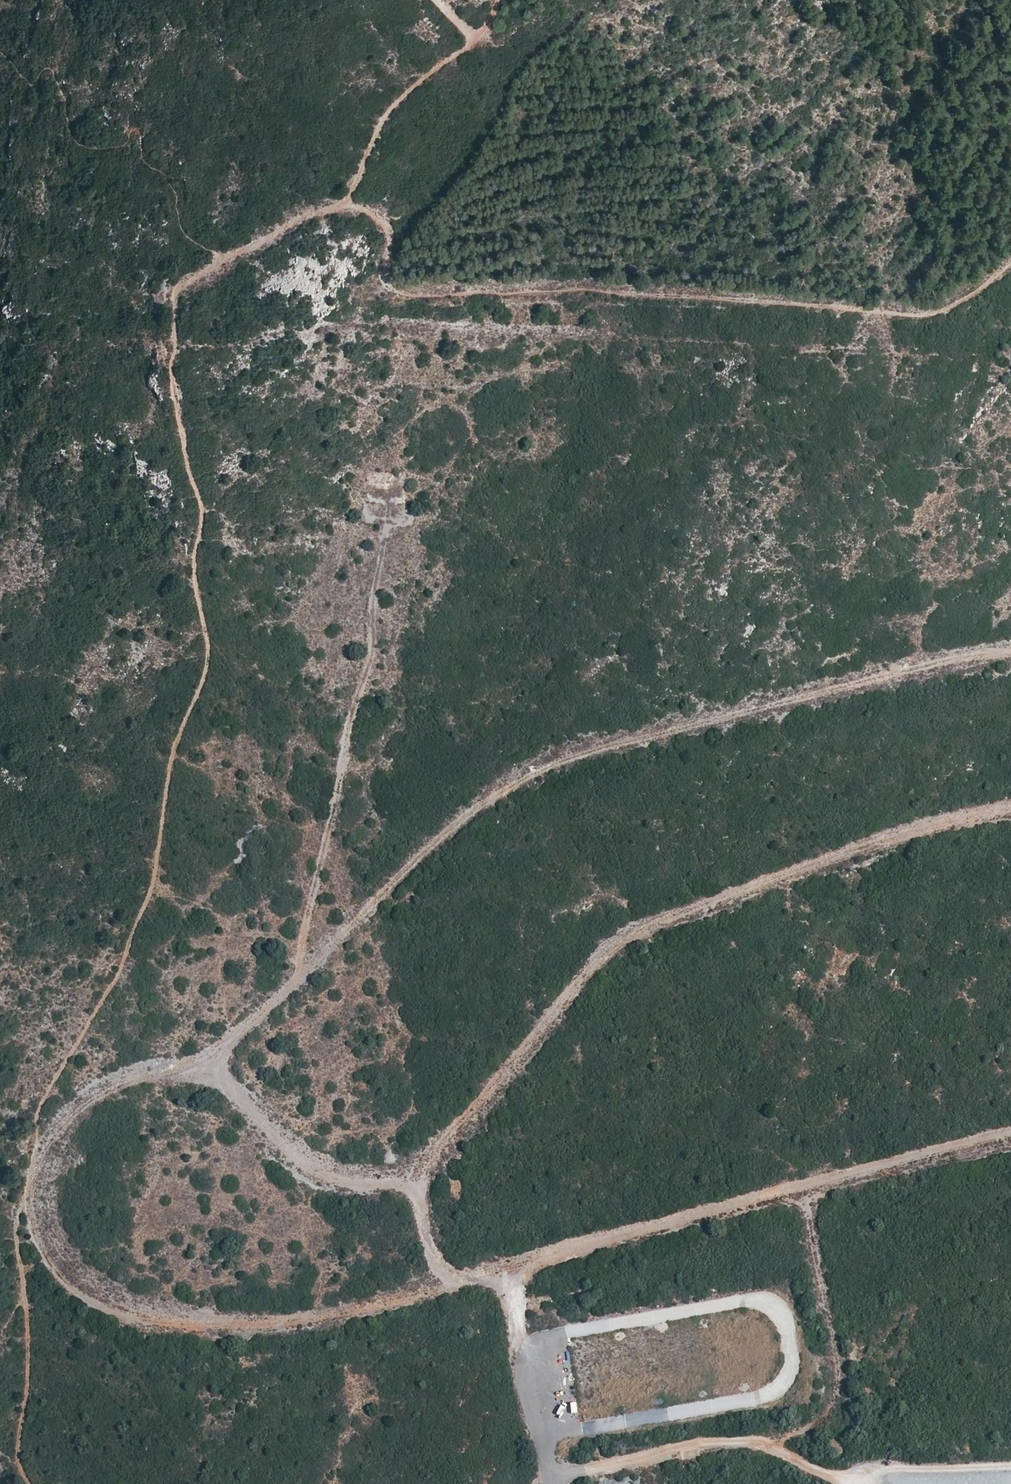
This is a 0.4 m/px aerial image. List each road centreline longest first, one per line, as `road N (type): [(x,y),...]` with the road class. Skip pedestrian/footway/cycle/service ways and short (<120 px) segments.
road 1 (track): [(1010,1144),(500,1278),(301,1322),(209,1327),(141,1316),(85,1290),(52,1243),(40,1188),(54,1135),(92,1095),(126,1077),(179,1067),(213,1075),(294,1159),(330,1175),(404,1174),(431,1163),(619,937),(920,832),(1010,813)]
road 2 (track): [(44,1175),(32,1123),(121,967),(151,884),(175,744),(209,654),(195,569),(204,509),(170,358),(175,292),(224,260),(263,247),(304,215),(345,209),(375,210),(385,220),(384,269),(393,288),(415,296),(607,290),(909,317),(953,309),(1010,267)]
road 3 (track): [(345,209),(400,98),(478,36),(498,0)]

